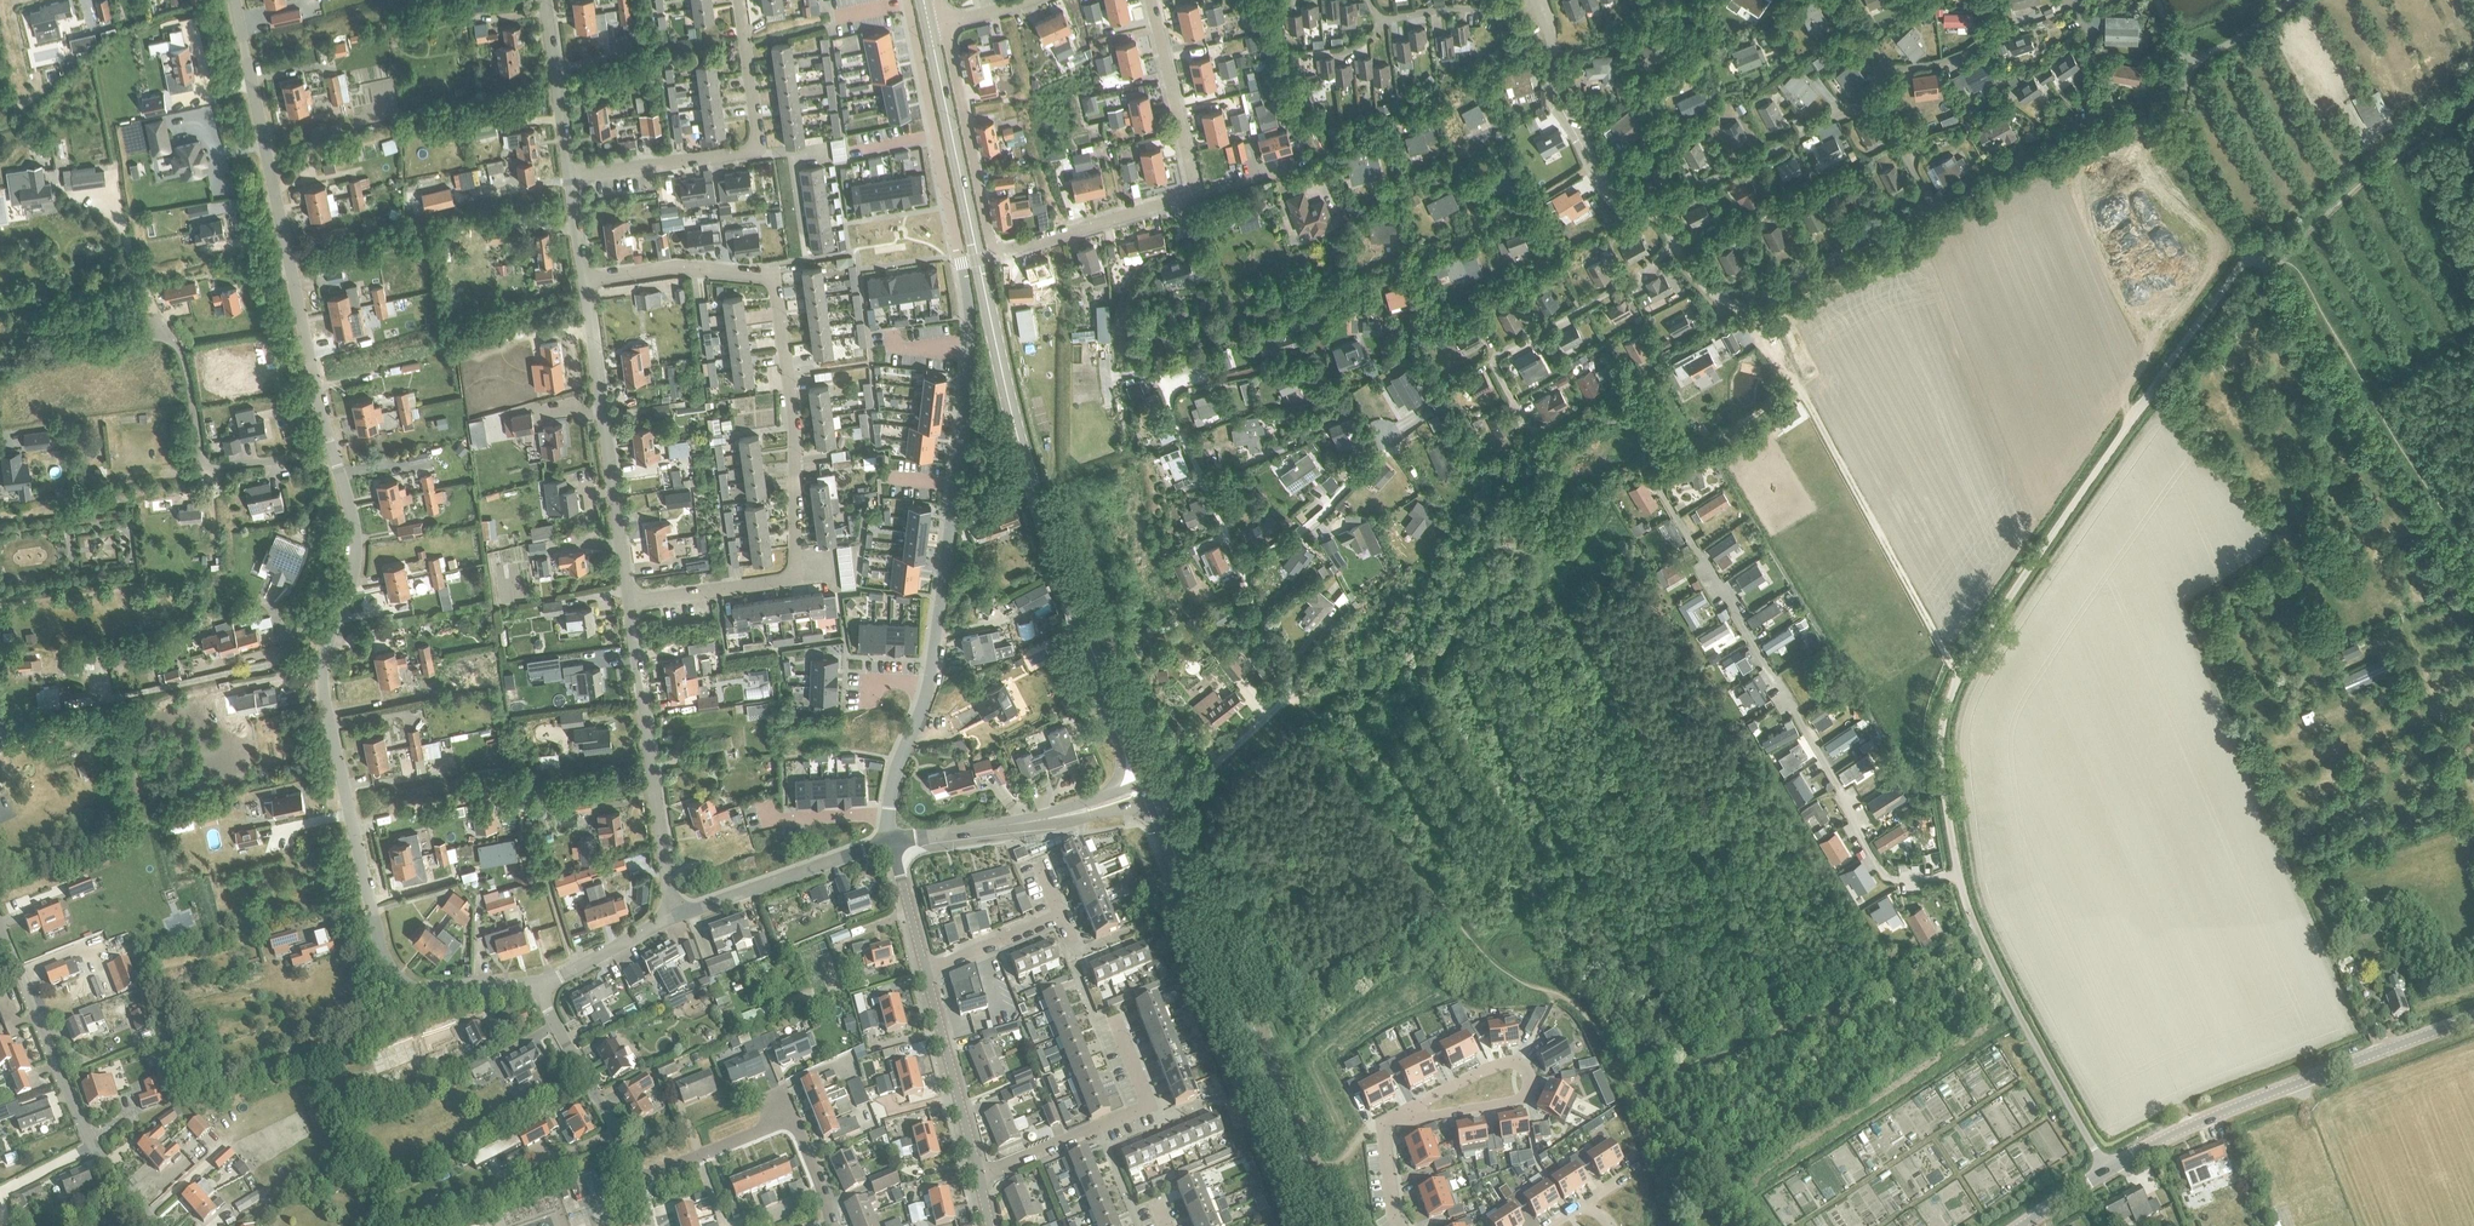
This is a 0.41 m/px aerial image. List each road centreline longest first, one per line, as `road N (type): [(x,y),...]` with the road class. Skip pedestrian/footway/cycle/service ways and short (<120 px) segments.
road 1 (unclassified): [(2106,1170),(2025,1034),(1969,918),(1949,832),(1940,723),(1955,674),(1986,626),(2251,252)]
road 2 (tertiary): [(1123,729),(1035,499),(929,29)]
road 3 (residential): [(905,0),(970,334),(929,683)]
road 4 (residential): [(583,278),(693,268),(766,274),(775,292),(796,564),(783,579),(629,601)]
road 5 (residential): [(944,25),(989,243),(1002,251),(1189,189),(1150,0)]
road 6 (unclassified): [(448,994),(422,993),(391,972),(324,720),(323,655),(348,593),(355,540),(333,456)]
road 7 (unclassified): [(333,456),(234,0)]
road 8 (tertiary): [(1323,1225),(1156,808)]
road 9 (tertiary): [(2106,1170),(2233,1107),(2473,1018)]
road 10 (unclassified): [(2473,582),(2251,252)]
road 11 (residential): [(158,1225),(79,1122),(0,928)]
road 12 (residential): [(569,175),(756,148),(738,0)]
road 13 (residential): [(629,601),(583,278)]
road 14 (residential): [(673,919),(629,601)]
road 15 (residential): [(979,1175),(1148,1109),(1111,1018)]
road 16 (residential): [(167,335),(185,364),(200,463),(213,470),(333,456)]
road 17 (unclassified): [(673,919),(891,844)]
road 18 (residential): [(637,1180),(538,983)]
road 19 (tertiary): [(979,1175),(925,971)]
road 20 (unclassified): [(2251,252),(2193,149),(2182,99),(2188,61)]
road 21 (residential): [(1409,1111),(1430,1116),(1517,1103),(1526,1092),(1521,1064),(1487,1069)]
road 22 (residential): [(569,175),(545,0)]
road 23 (unclassified): [(1156,808),(1195,783),(1287,692)]
road 24 (residential): [(0,356),(167,335)]
road 25 (tertiary): [(891,844),(1046,819)]
road 26 (residential): [(637,1180),(779,1120)]
road 27 (unclassified): [(538,983),(673,919)]
road 28 (residential): [(925,971),(1060,915)]
road 29 (residential): [(167,335),(133,267),(115,202)]
road 30 (residential): [(929,683),(899,760),(888,816)]
road 31 (residential): [(763,801),(770,819),(888,816)]
road 32 (tertiary): [(925,971),(891,844)]
road 33 (residential): [(831,1225),(800,1133),(779,1120)]

